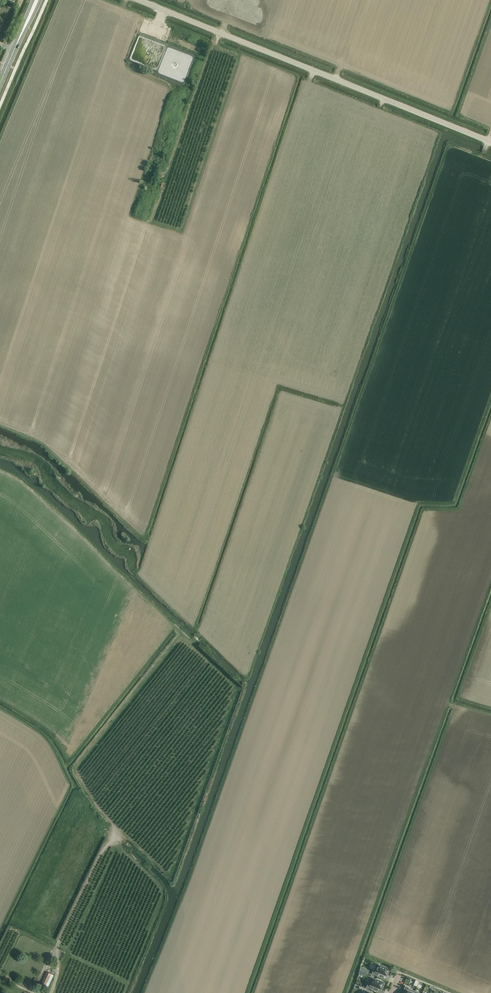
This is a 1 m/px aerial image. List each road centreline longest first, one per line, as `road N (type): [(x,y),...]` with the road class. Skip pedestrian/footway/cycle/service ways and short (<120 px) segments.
road 1 (unclassified): [(490,142),(138,0)]
road 2 (track): [(51,992),(58,944),(116,838)]

